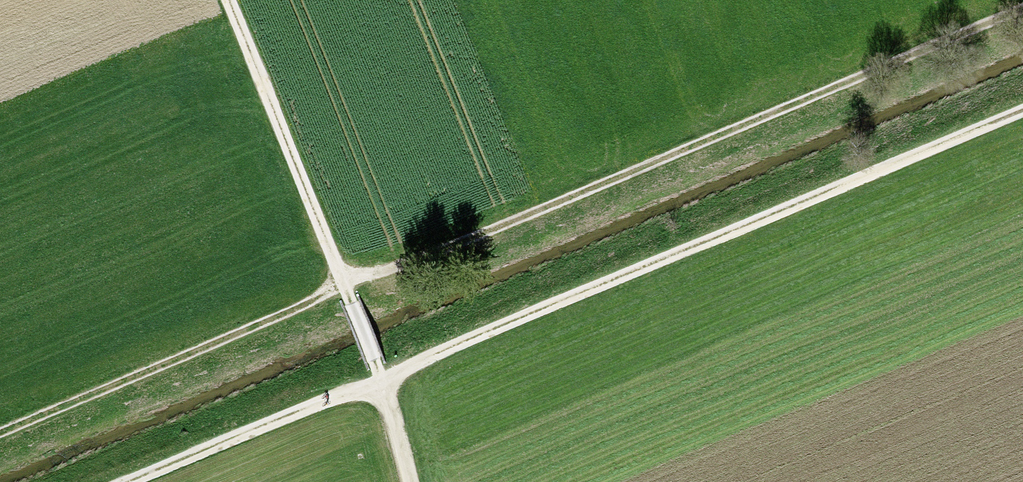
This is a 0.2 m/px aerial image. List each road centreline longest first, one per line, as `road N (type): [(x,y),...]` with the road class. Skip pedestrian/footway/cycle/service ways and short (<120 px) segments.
road 1 (track): [(0,427),(1022,5)]
road 2 (track): [(1022,113),(137,481)]
road 3 (track): [(235,0),(382,380),(408,481)]

